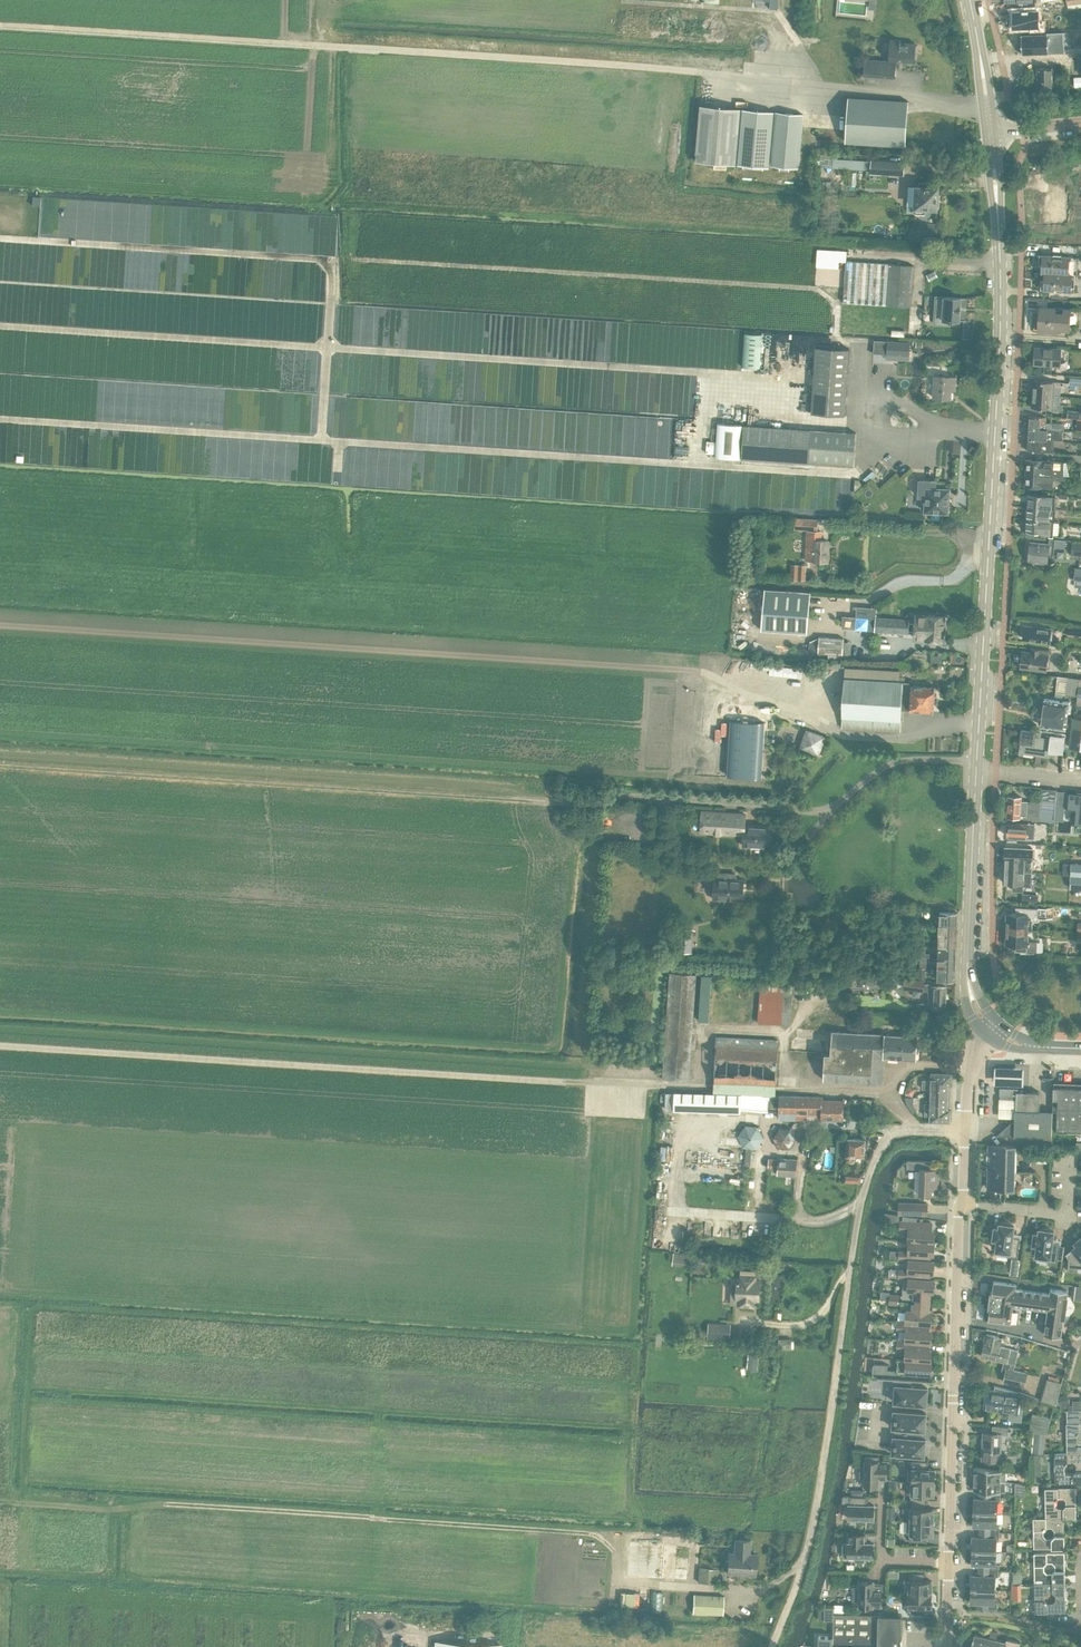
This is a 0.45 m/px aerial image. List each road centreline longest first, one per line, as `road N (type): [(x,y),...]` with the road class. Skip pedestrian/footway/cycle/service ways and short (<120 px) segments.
road 1 (track): [(0,325),(712,372)]
road 2 (secondary): [(967,970),(998,262)]
road 3 (track): [(698,462),(0,418)]
road 4 (track): [(697,670),(0,622)]
road 5 (track): [(694,70),(0,24)]
road 6 (track): [(664,1086),(0,1044)]
road 7 (track): [(594,1533),(160,1503),(118,1510),(0,1503)]
road 8 (residential): [(964,1130),(916,1129),(893,1135),(878,1150),(859,1203),(816,1510),(780,1625)]
road 9 (track): [(559,802),(0,765)]
road 10 (track): [(333,260),(816,289),(838,304),(835,335)]
road 11 (track): [(0,237),(333,260),(321,440)]
road 12 (residential): [(949,1563),(963,1202)]
road 13 (residential): [(963,1202),(1060,1216),(1069,1202),(1070,1154)]
road 14 (secondary): [(998,262),(997,133)]
road 15 (residential): [(949,1563),(881,1556),(882,1496)]
road 16 (secondary): [(985,135),(998,262)]

